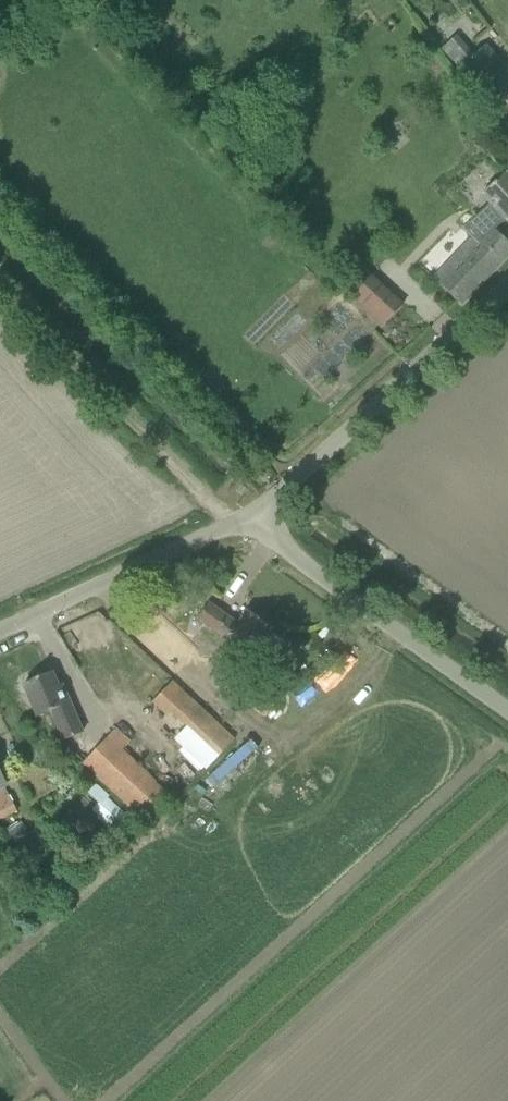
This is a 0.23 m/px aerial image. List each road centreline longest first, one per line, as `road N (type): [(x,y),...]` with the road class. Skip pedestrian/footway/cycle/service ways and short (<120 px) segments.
road 1 (unclassified): [(258,535),(361,427),(507,295)]
road 2 (track): [(231,532),(0,282)]
road 3 (unclassified): [(507,714),(258,535)]
road 4 (unclassified): [(0,639),(187,549),(231,532),(258,535)]

